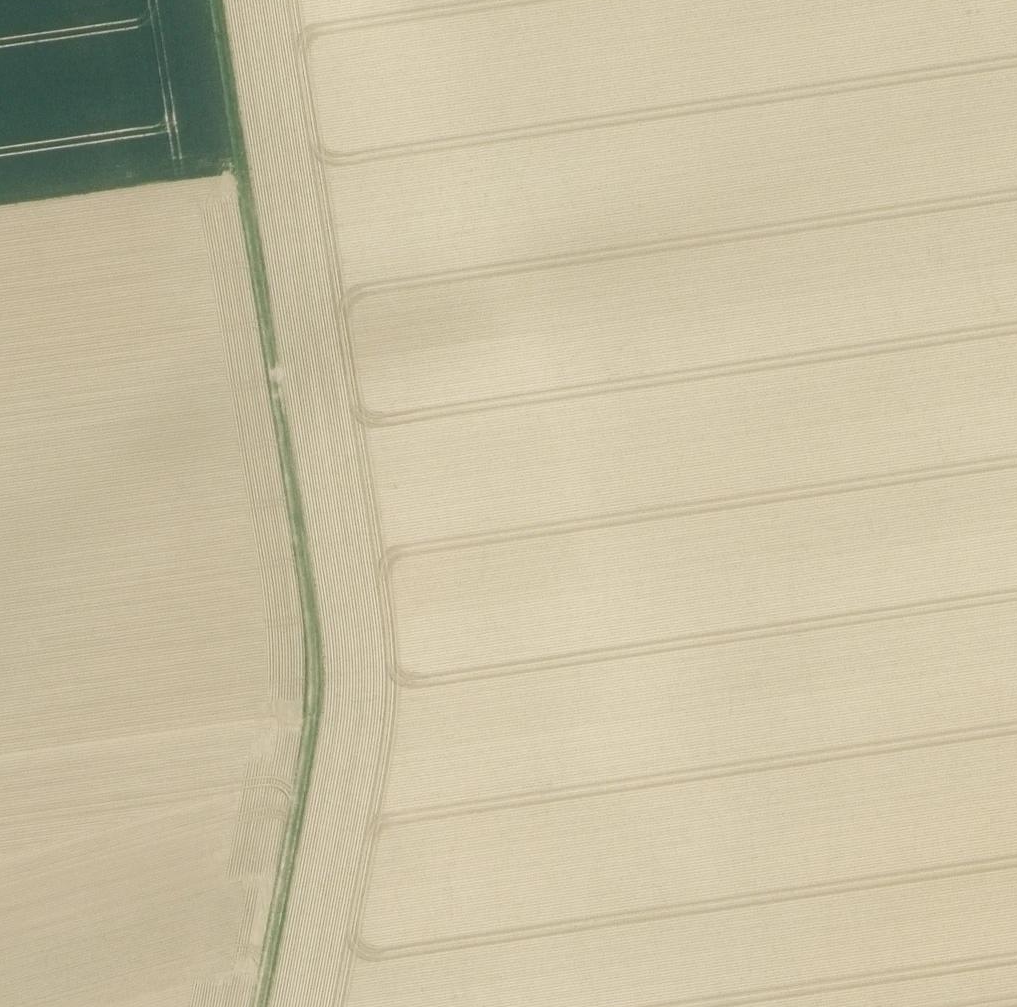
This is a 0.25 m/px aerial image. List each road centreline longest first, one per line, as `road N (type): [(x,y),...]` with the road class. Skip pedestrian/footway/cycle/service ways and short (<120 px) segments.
road 1 (track): [(267,1006),(320,669),(215,0)]

